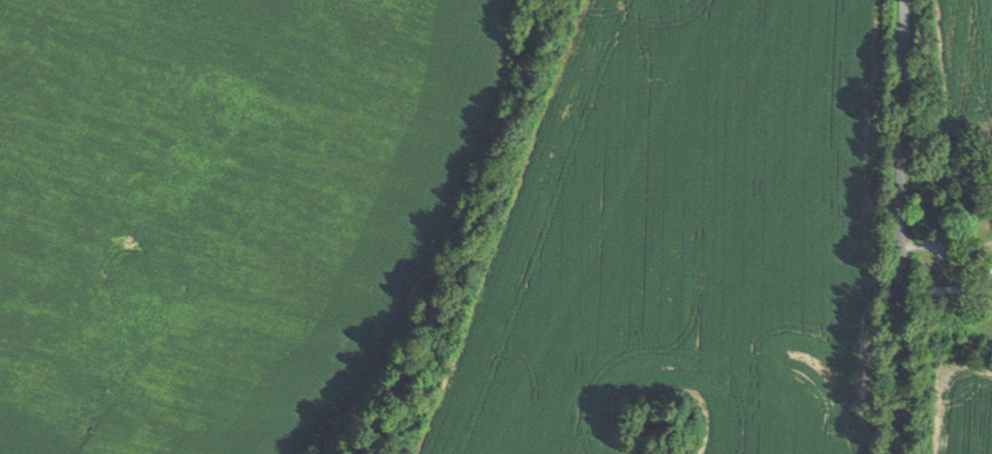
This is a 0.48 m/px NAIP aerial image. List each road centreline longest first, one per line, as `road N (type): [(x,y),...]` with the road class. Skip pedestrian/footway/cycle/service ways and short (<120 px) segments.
road 1 (residential): [(904,453),(906,0)]

